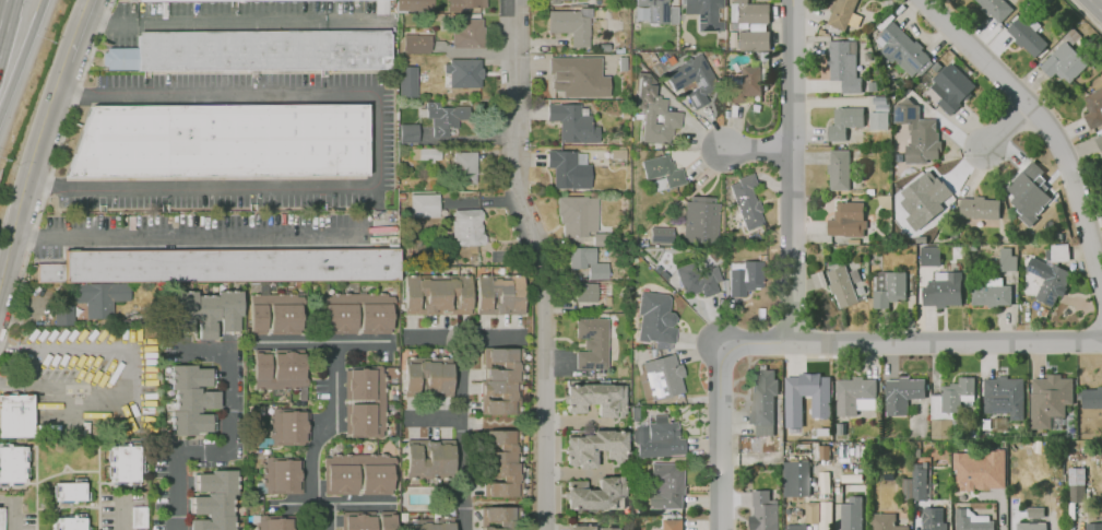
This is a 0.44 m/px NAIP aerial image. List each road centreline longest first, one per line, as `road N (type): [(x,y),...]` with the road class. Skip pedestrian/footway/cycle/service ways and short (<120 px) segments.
road 1 (residential): [(516,0),(516,162),(544,291),(543,529)]
road 2 (residential): [(722,346),(1101,345)]
road 3 (residential): [(921,0),(1042,130),(1101,307)]
road 4 (residential): [(791,0),(792,343)]
road 5 (residential): [(326,529),(327,504),(311,503),(313,450),(330,412),(335,344),(254,342)]
road 6 (residential): [(190,351),(229,350),(229,452),(176,454),(176,529)]
road 7 (tertiary): [(0,283),(68,60)]
road 8 (residential): [(722,346),(724,529)]
road 9 (residential): [(464,529),(462,358)]

